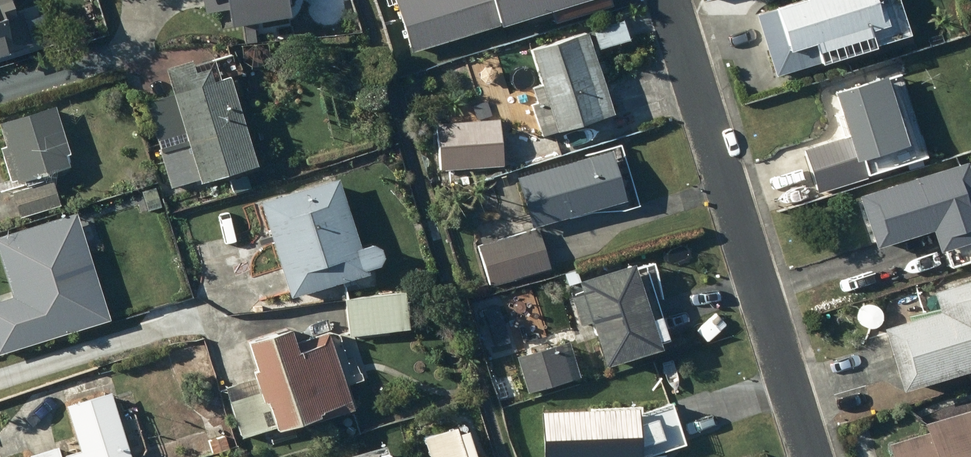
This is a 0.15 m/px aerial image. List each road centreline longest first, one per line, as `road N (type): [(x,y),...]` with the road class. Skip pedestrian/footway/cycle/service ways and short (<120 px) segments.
road 1 (residential): [(808,456),(670,0)]

